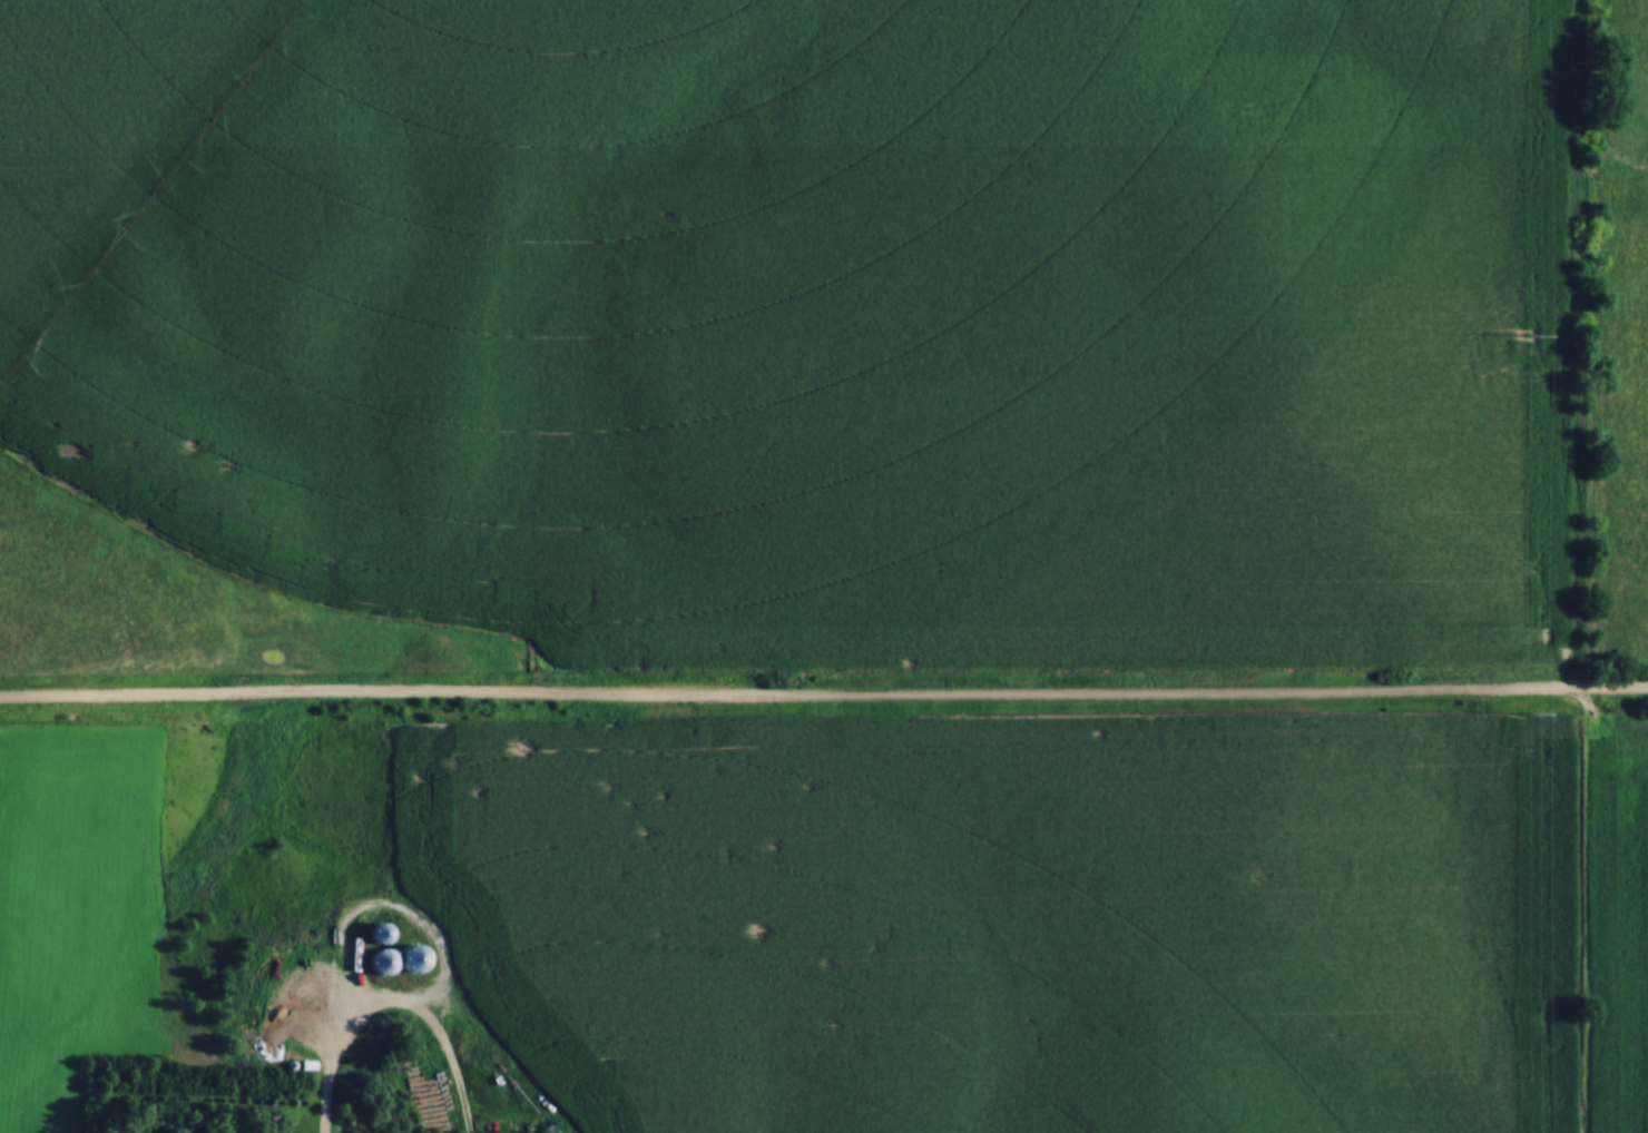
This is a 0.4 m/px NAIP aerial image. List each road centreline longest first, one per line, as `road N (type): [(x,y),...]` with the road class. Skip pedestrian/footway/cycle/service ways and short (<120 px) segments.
road 1 (residential): [(0,707),(1287,702),(1647,689)]

